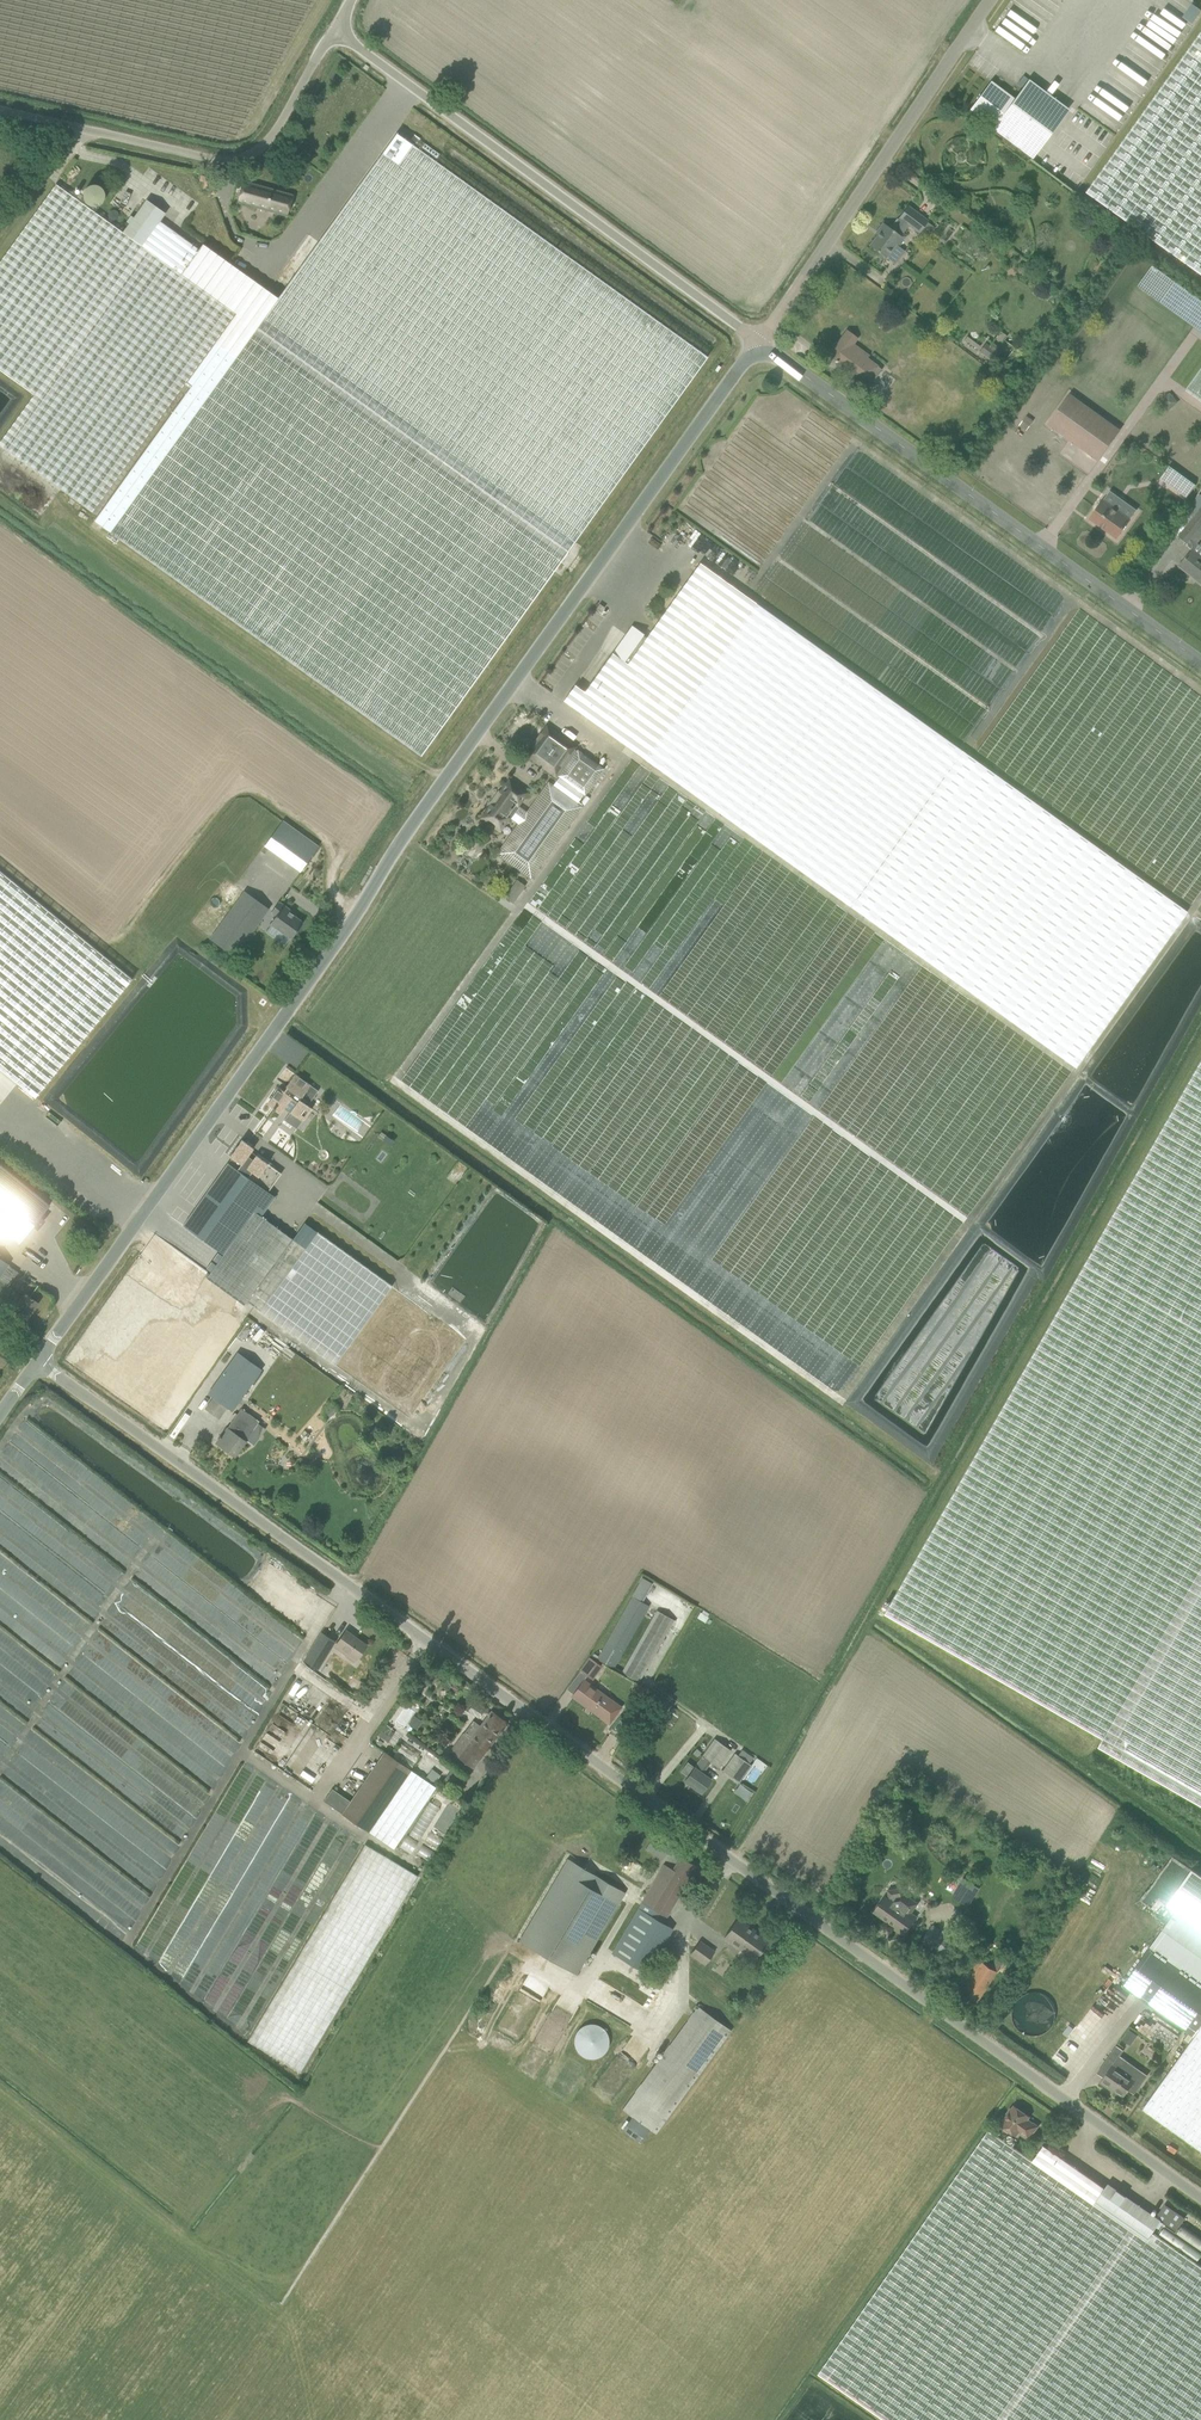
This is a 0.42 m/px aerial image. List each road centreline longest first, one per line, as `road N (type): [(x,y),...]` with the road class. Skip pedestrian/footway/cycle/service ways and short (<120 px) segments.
road 1 (unclassified): [(1200,2200),(37,1361)]
road 2 (unclassified): [(37,1361),(737,371),(761,353)]
road 3 (unclassified): [(1200,662),(782,360),(761,353)]
road 4 (unclassified): [(760,343),(336,30)]
road 5 (unclassified): [(760,343),(990,0)]
road 6 (unclassified): [(0,111),(239,161),(275,134),(336,30)]

